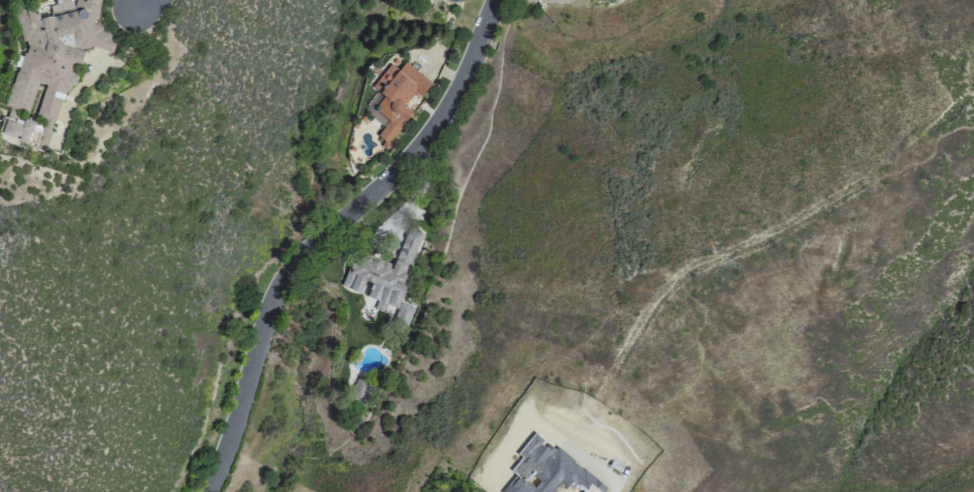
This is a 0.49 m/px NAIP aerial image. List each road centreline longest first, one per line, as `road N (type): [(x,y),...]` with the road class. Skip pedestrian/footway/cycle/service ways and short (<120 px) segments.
road 1 (residential): [(495,0),(442,116),(389,180),(283,279),(204,491)]

